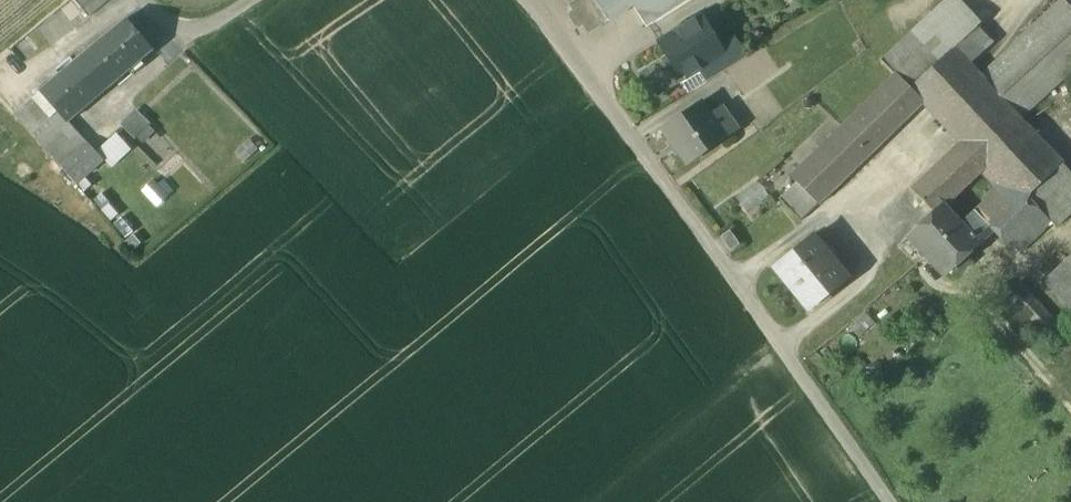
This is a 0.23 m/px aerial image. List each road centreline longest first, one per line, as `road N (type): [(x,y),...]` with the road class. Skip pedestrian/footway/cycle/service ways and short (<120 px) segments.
road 1 (residential): [(523,0),(614,114),(888,501)]
road 2 (residential): [(146,0),(184,38),(245,0)]

